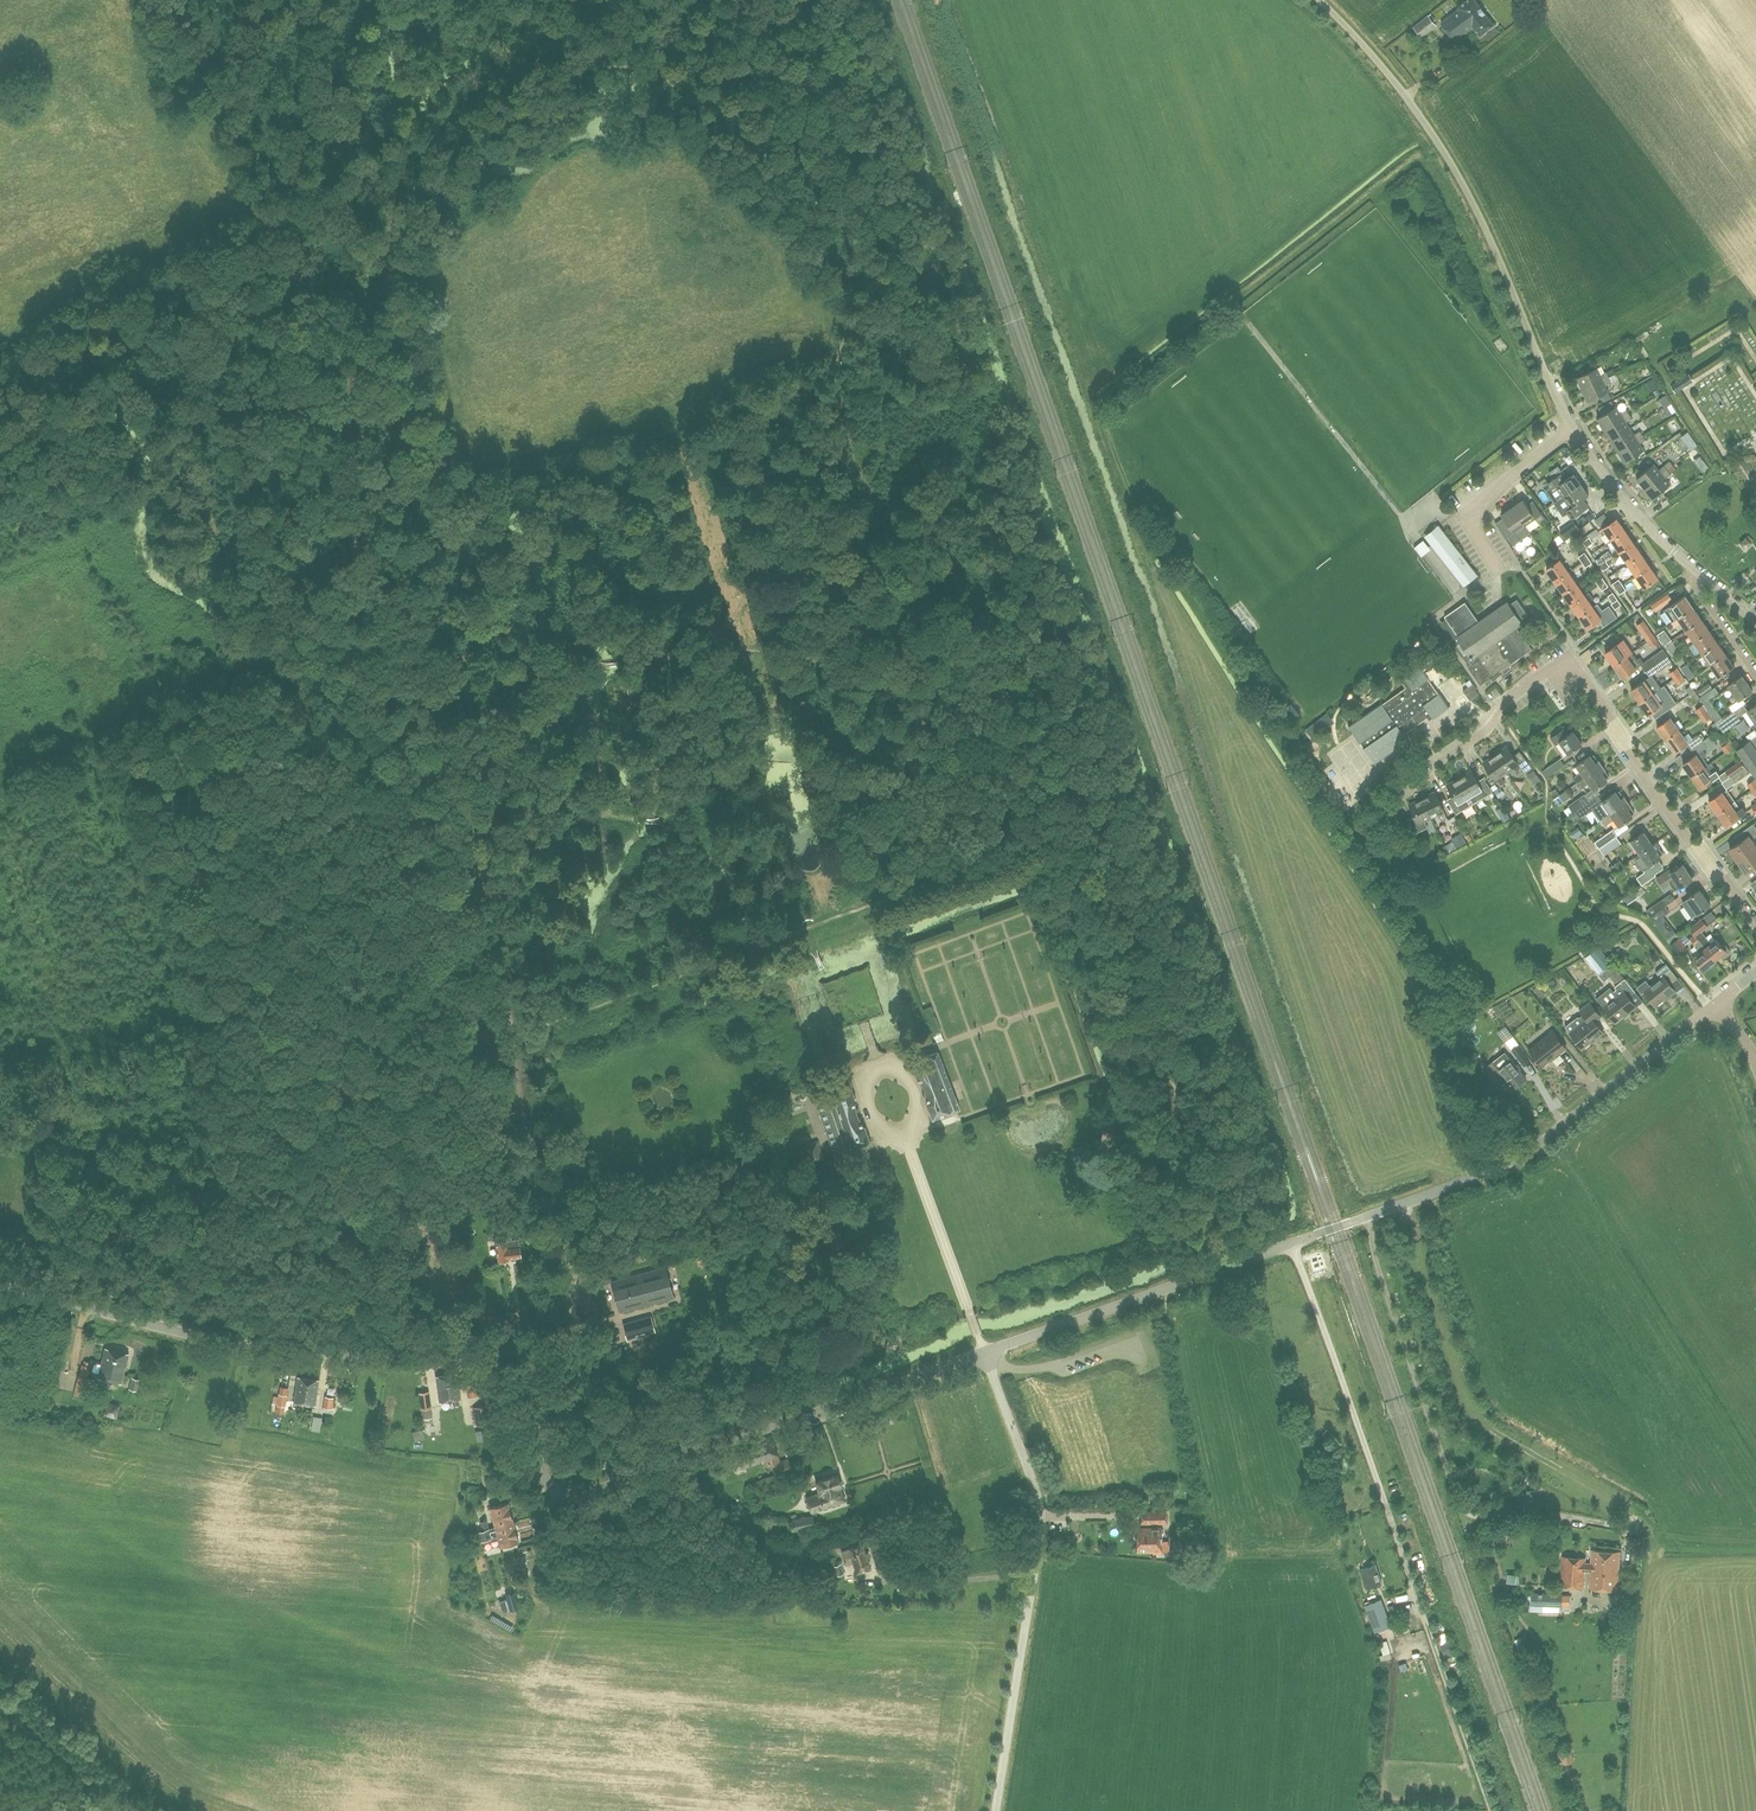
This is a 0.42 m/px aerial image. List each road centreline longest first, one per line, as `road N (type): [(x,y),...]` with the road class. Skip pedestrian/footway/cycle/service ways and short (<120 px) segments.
road 1 (unclassified): [(0,1285),(257,1347),(379,1355),(506,1344),(525,1364),(543,1475),(566,1496),(985,1352)]
road 2 (unclassified): [(985,1352),(1503,1167),(1717,1005)]
road 3 (residential): [(1755,921),(1627,751),(1627,737),(1569,656),(1504,702),(1487,731),(1392,795)]
road 4 (track): [(1403,1204),(1452,1358),(1481,1418),(1614,1499),(1644,1531),(1755,1543)]
road 5 (track): [(1366,1217),(1375,1268),(1463,1511),(1627,1526)]
road 6 (unclassified): [(996,1810),(1041,1515),(985,1352)]
road 7 (unclassified): [(1549,379),(1449,160),(1407,97),(1318,0)]
road 8 (track): [(513,1348),(579,1327),(587,1308),(529,1156)]
road 9 (residential): [(1574,429),(1468,520),(1498,571)]
road 10 (residential): [(1701,573),(1651,532),(1574,429)]

